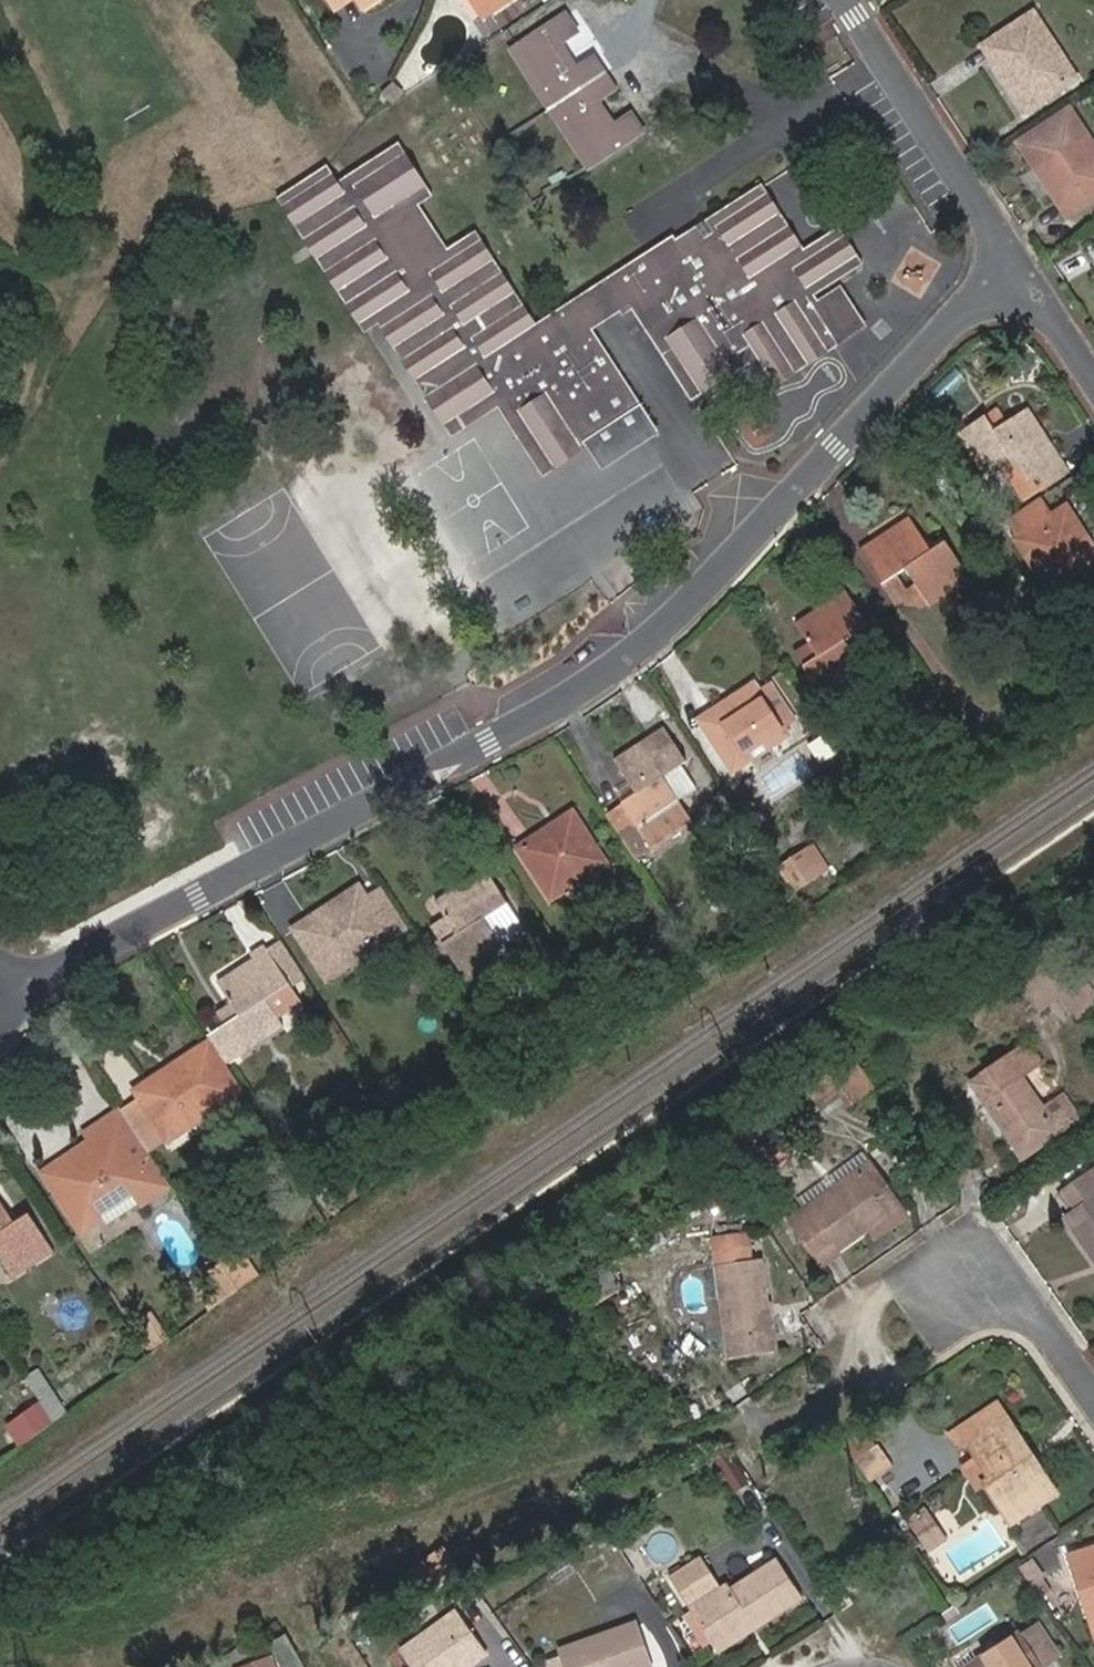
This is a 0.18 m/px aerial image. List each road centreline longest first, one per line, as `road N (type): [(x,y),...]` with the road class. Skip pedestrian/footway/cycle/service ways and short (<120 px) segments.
road 1 (residential): [(1012,263),(671,627),(611,672),(73,961),(6,1013)]
road 2 (residential): [(1012,263),(841,0)]
road 3 (residential): [(933,1289),(1031,1321),(1093,1408)]
road 4 (residential): [(1093,387),(1012,263)]

